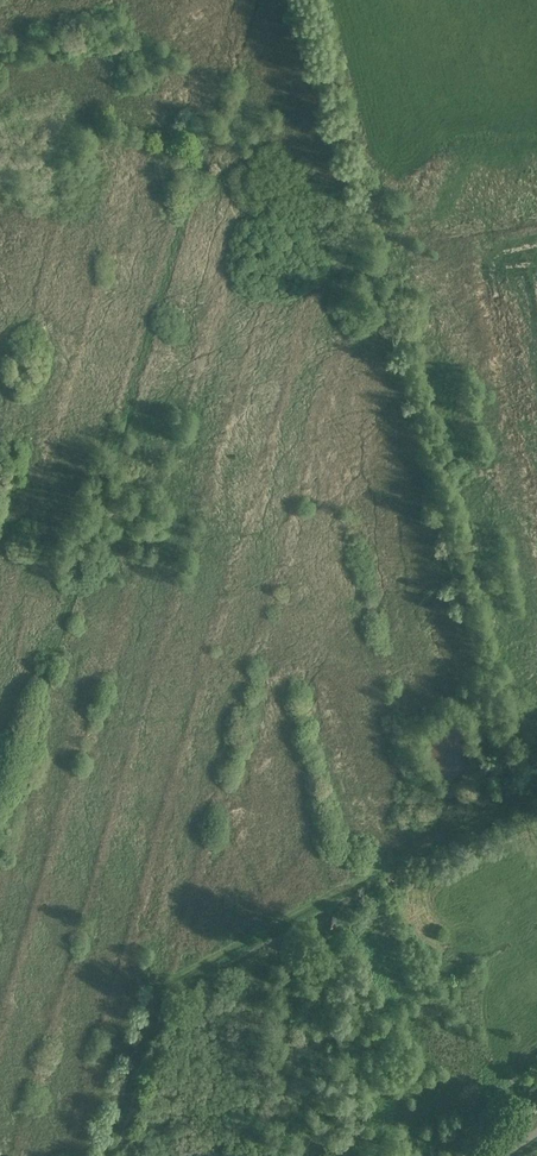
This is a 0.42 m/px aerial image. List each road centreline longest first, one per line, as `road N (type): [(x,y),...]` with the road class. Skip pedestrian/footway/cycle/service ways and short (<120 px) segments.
road 1 (track): [(536,784),(157,989),(99,1155)]

